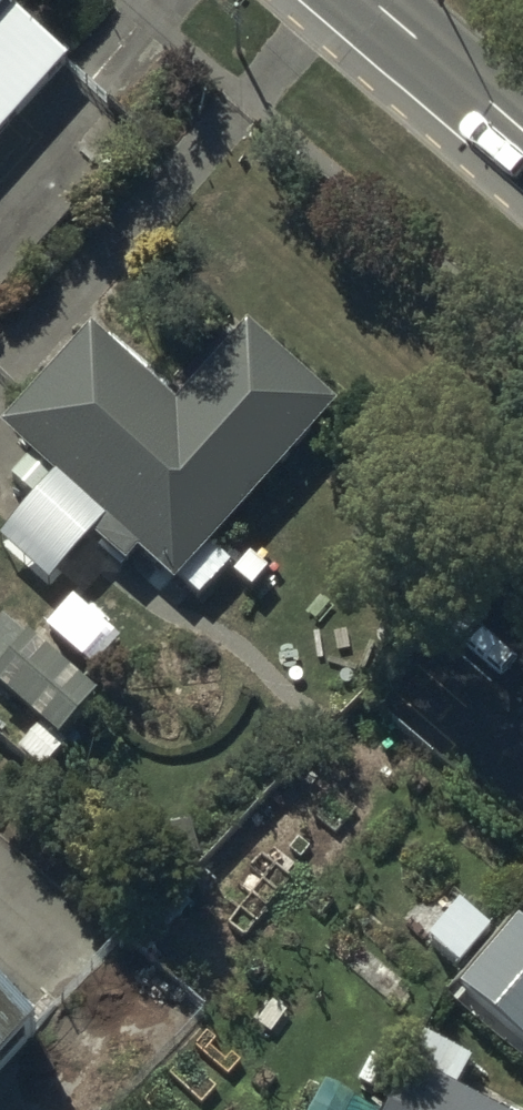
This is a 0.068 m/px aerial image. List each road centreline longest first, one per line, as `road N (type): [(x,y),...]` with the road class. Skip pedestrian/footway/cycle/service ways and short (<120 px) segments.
road 1 (secondary): [(522,130),(371,0)]

